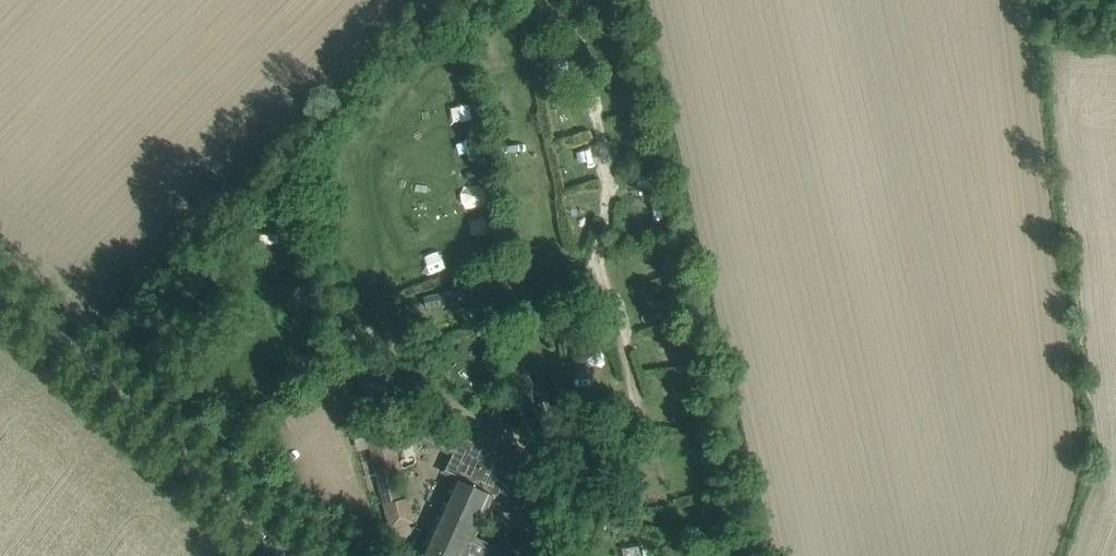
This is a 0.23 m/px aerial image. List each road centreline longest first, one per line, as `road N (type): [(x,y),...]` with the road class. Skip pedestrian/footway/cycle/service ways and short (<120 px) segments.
road 1 (unclassified): [(306,555),(0,296)]

